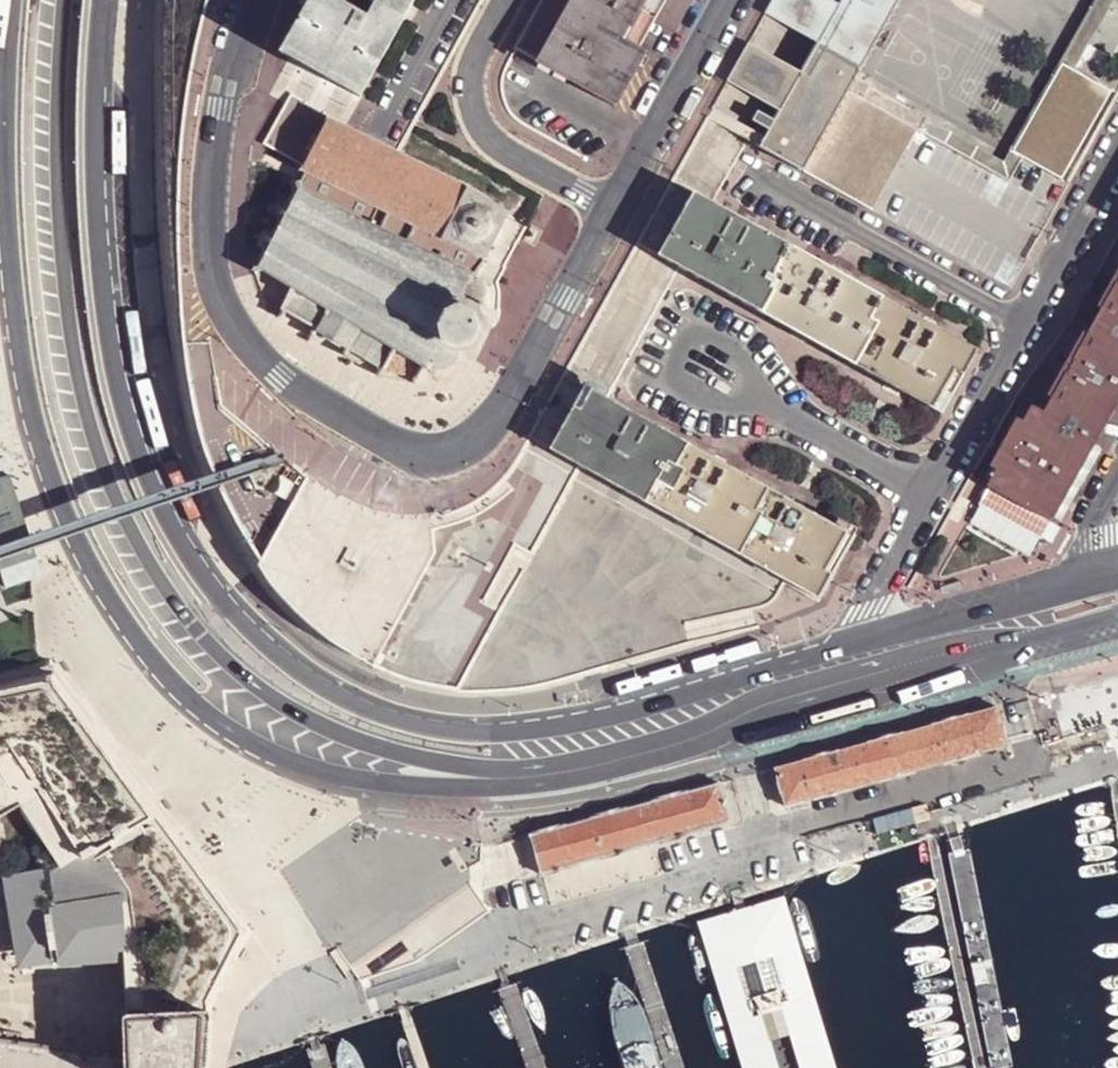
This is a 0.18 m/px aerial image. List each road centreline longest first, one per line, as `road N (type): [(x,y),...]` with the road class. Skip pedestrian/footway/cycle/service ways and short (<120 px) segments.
road 1 (tertiary): [(843,645),(634,712),(474,734),(377,714),(270,648),(217,595),(182,543),(147,482),(125,415),(99,267),(103,0)]
road 2 (trunk): [(525,1067),(370,821),(318,715),(256,530),(191,221),(190,79),(204,0)]
road 3 (trunk): [(137,0),(130,73),(135,183),(156,342),(205,540),(268,723),(320,840),(456,1067)]
road 4 (tertiary): [(13,0),(7,163),(28,385),(68,515),(108,591),(190,698),(295,761),(411,789),(522,775)]
road 5 (trunk): [(66,0),(58,201),(71,335),(97,441),(151,563),(242,673),(308,719),(393,752),(522,775)]
road 6 (residential): [(614,205),(483,437),(444,457),(399,449),(283,376),(240,332),(217,285),(208,231),(213,141),(255,0)]
road 7 (tertiary): [(522,775),(1117,622)]
road 8 (residential): [(1117,155),(843,645)]
road 9 (residential): [(614,205),(511,151),(481,121),(473,73),(507,0)]
road 10 (residential): [(727,0),(614,205)]
road 11 (tertiary): [(1058,586),(843,645)]
road 12 (tertiary): [(1117,482),(1089,552),(1058,586)]

